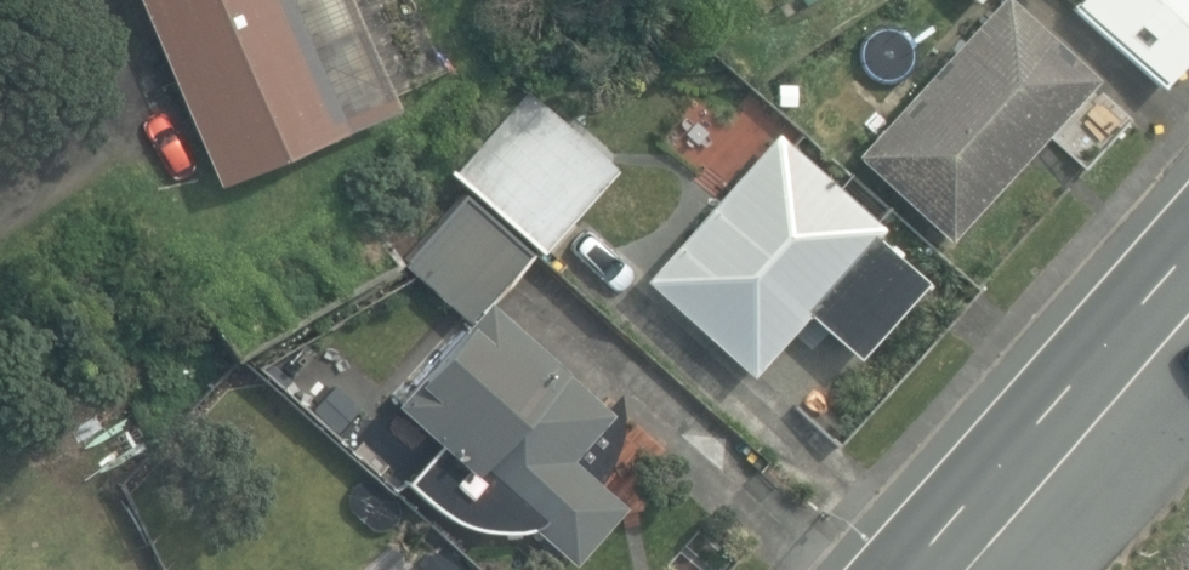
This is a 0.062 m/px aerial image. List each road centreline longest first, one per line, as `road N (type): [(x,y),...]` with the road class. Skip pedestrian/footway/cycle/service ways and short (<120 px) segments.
road 1 (secondary): [(906,569),(1188,252)]

